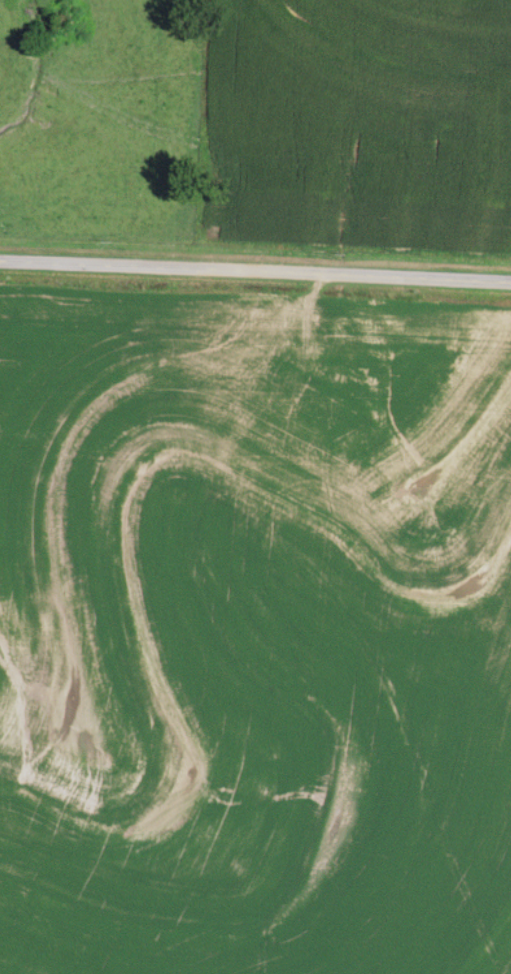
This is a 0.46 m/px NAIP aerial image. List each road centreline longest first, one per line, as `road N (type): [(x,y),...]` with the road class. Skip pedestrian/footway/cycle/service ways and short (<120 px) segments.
road 1 (tertiary): [(0,262),(510,282)]

